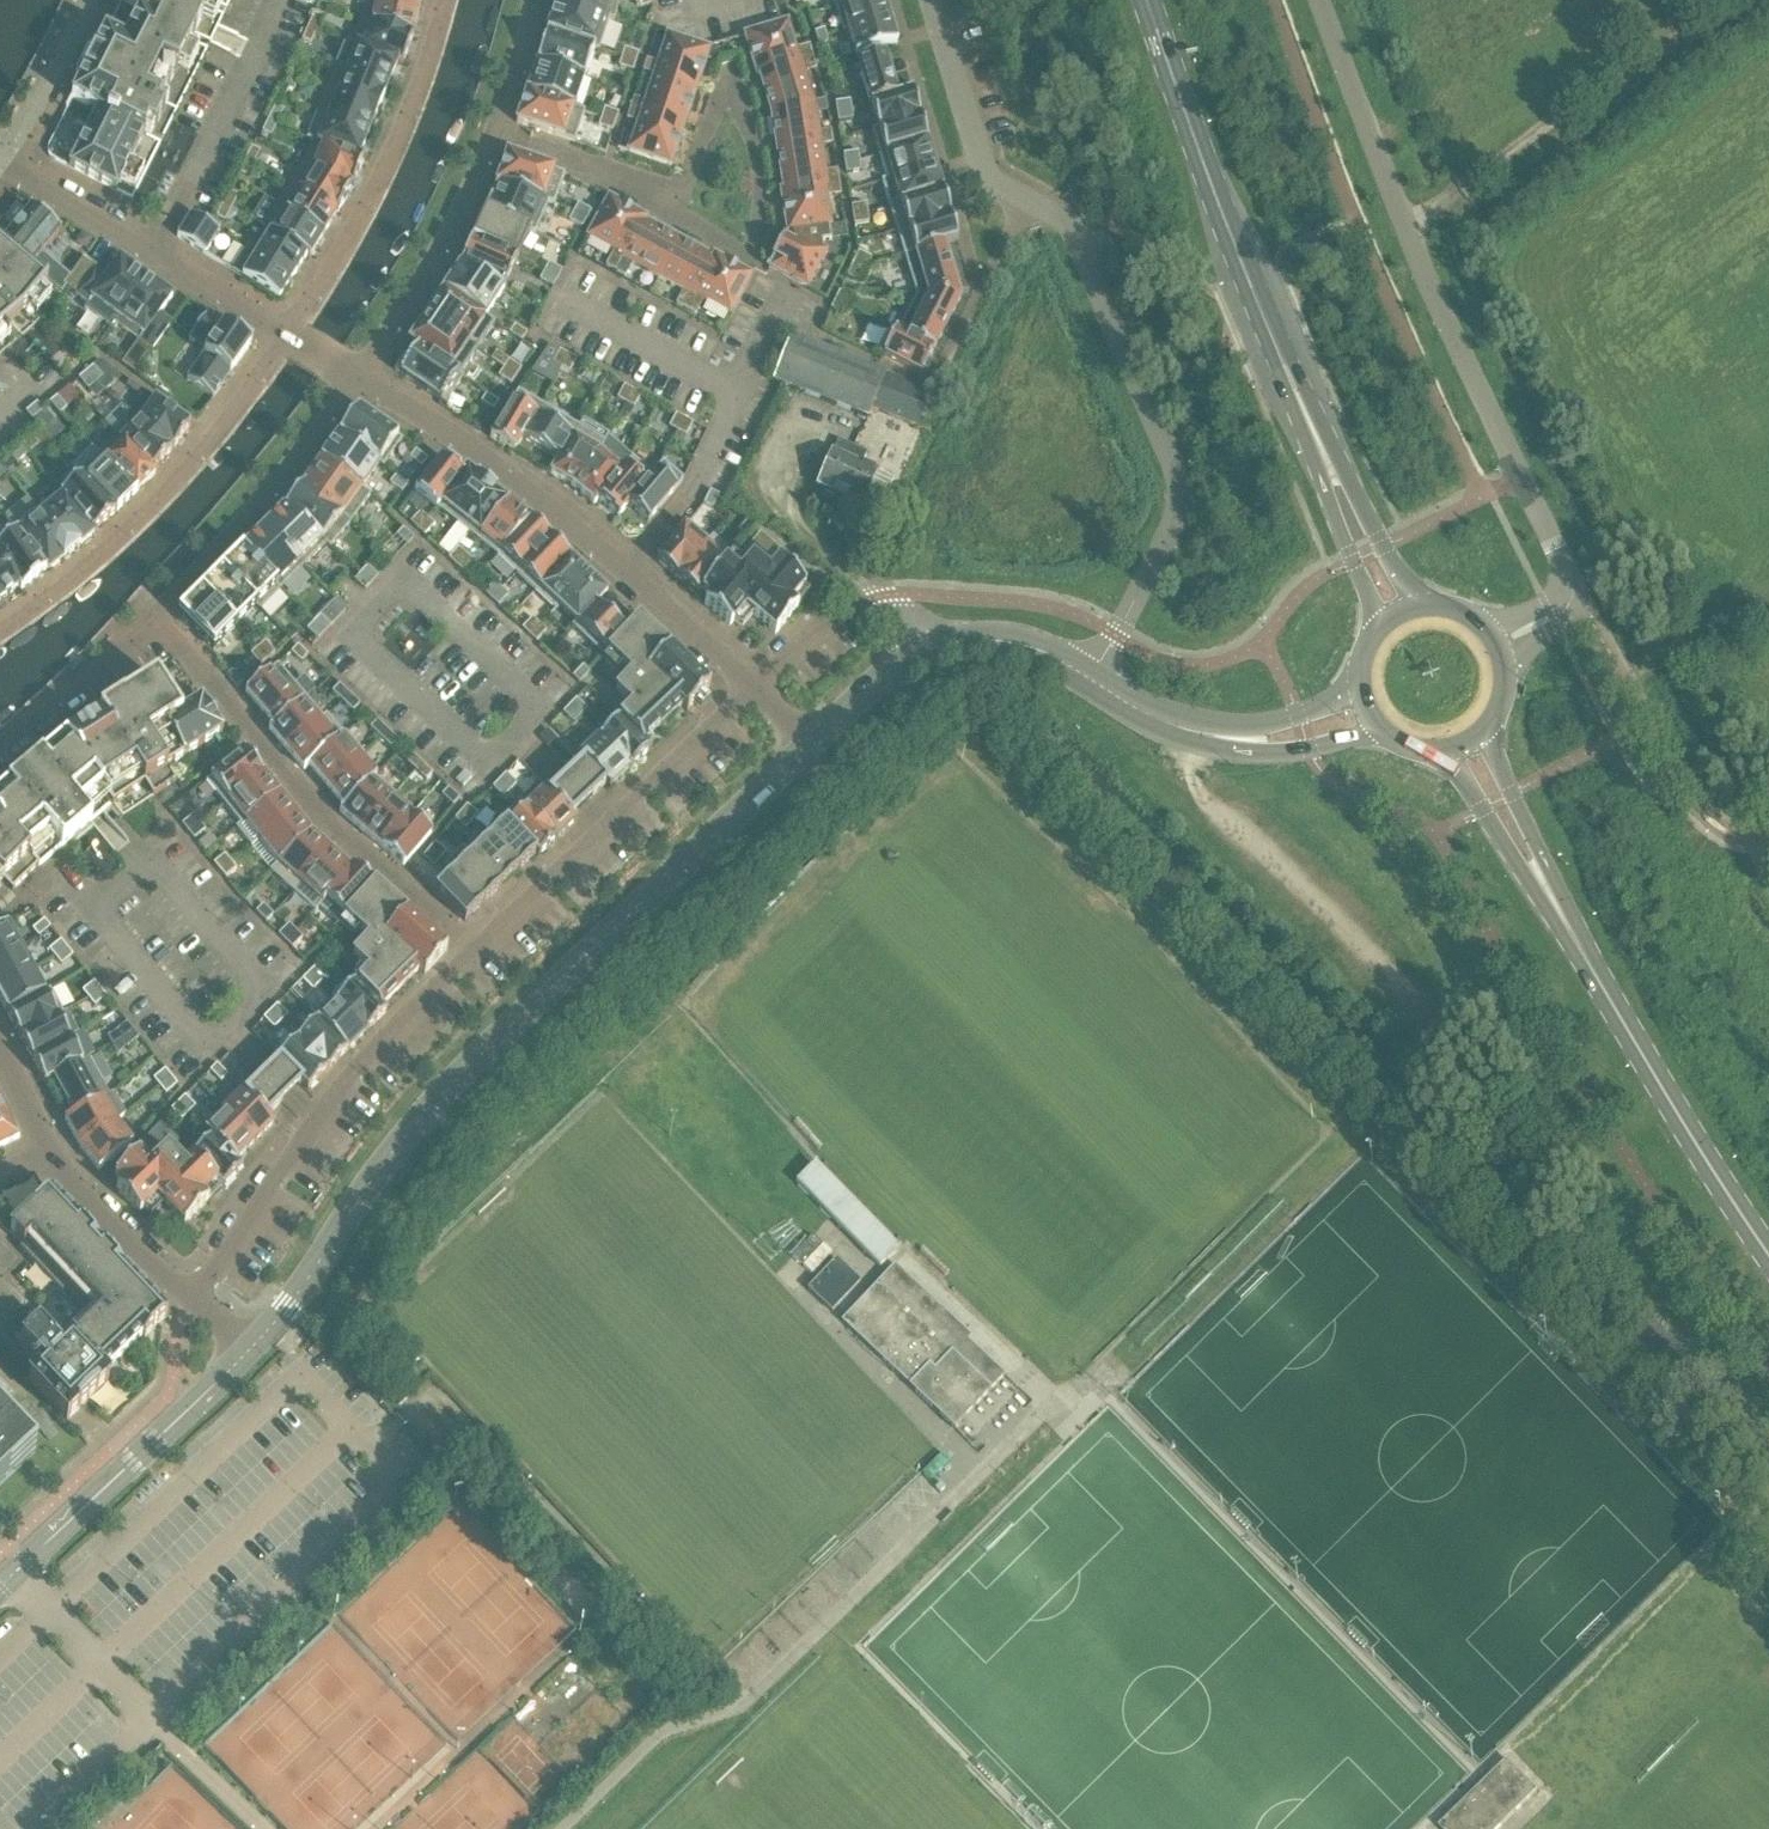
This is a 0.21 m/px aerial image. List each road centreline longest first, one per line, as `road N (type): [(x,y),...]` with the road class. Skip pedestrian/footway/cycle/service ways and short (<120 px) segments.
road 1 (tertiary): [(255,1349),(293,1308),(395,1142),(811,744)]
road 2 (residential): [(1091,679),(1167,538),(1173,469),(1065,216),(1007,198),(986,178),(933,0)]
road 3 (unclassified): [(1493,646),(1584,601),(1521,479),(1412,232),(1323,0)]
road 4 (residential): [(359,387),(473,456),(627,573),(756,692)]
road 5 (residential): [(158,614),(295,790),(471,957)]
road 6 (residential): [(198,1299),(268,1212),(313,1125),(471,957)]
road 7 (secondary): [(1299,401),(1146,0)]
road 8 (residential): [(359,387),(460,204),(531,0)]
road 9 (residential): [(278,336),(224,422),(98,568),(0,634)]
road 10 (residential): [(471,957),(756,692)]
road 11 (secondary): [(1768,1254),(1572,927)]
road 12 (residential): [(439,0),(414,98),(364,213),(278,336)]
road 13 (tertiary): [(0,1591),(255,1349)]
road 14 (residential): [(3,158),(278,336)]
road 15 (residential): [(198,1299),(124,1231),(42,1137),(0,1060)]
road 16 (residential): [(158,614),(359,387)]
road 17 (secondary): [(1299,401),(1383,633)]
road 18 (secondary): [(1423,612),(1299,401)]
road 19 (secondary): [(1443,749),(1523,871),(1572,927)]
road 20 (secondary): [(1572,927),(1482,730)]
road 21 (residential): [(0,760),(158,614)]
road 22 (tertiary): [(1187,730),(1256,752),(1383,728)]
road 23 (tertiary): [(1365,689),(1247,730),(1187,730)]
road 24 (residential): [(3,158),(93,0)]
road 25 (tertiary): [(926,650),(992,641),(1039,650),(1091,679)]
road 26 (track): [(1629,685),(1768,584)]
road 27 (tertiary): [(811,744),(896,666),(926,650)]

